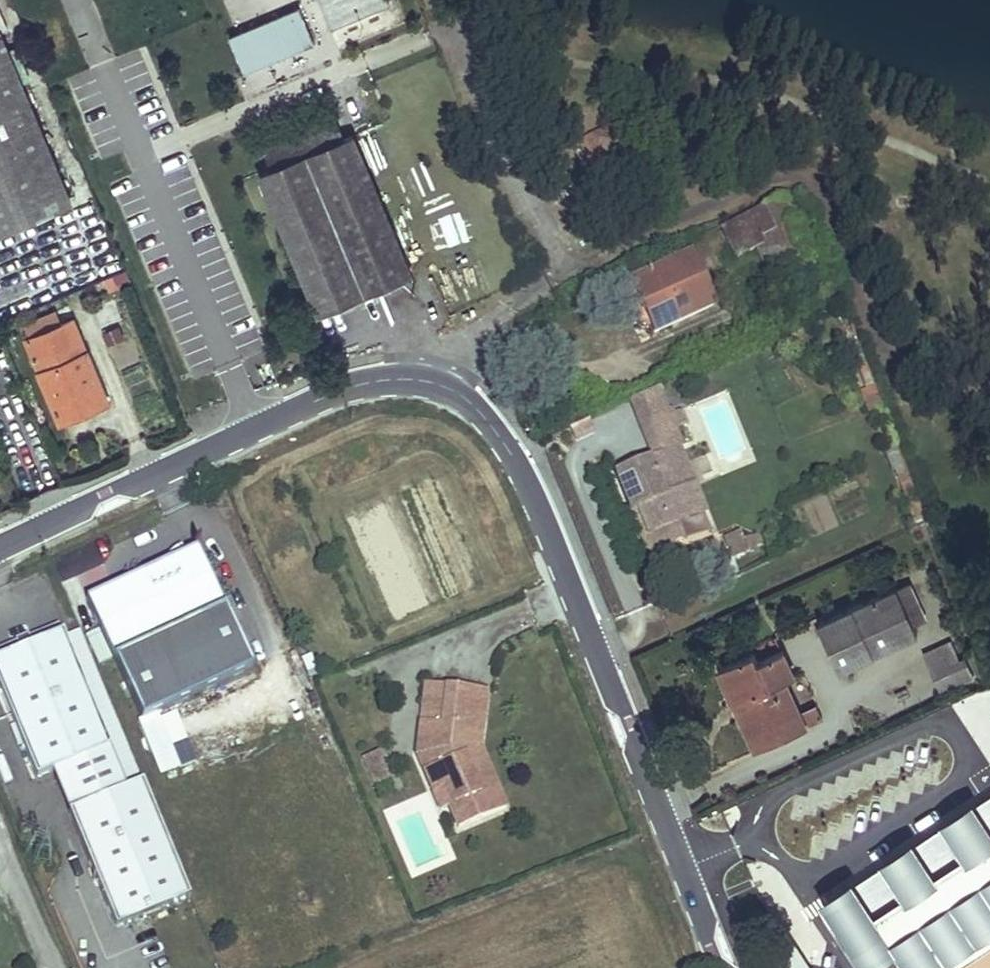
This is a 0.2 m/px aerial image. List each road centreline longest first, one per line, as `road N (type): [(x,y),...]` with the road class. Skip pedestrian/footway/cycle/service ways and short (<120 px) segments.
road 1 (residential): [(0,542),(105,490),(140,483),(391,375),(441,376),(488,397),(522,449),(727,967)]
road 2 (residential): [(55,967),(0,830)]

